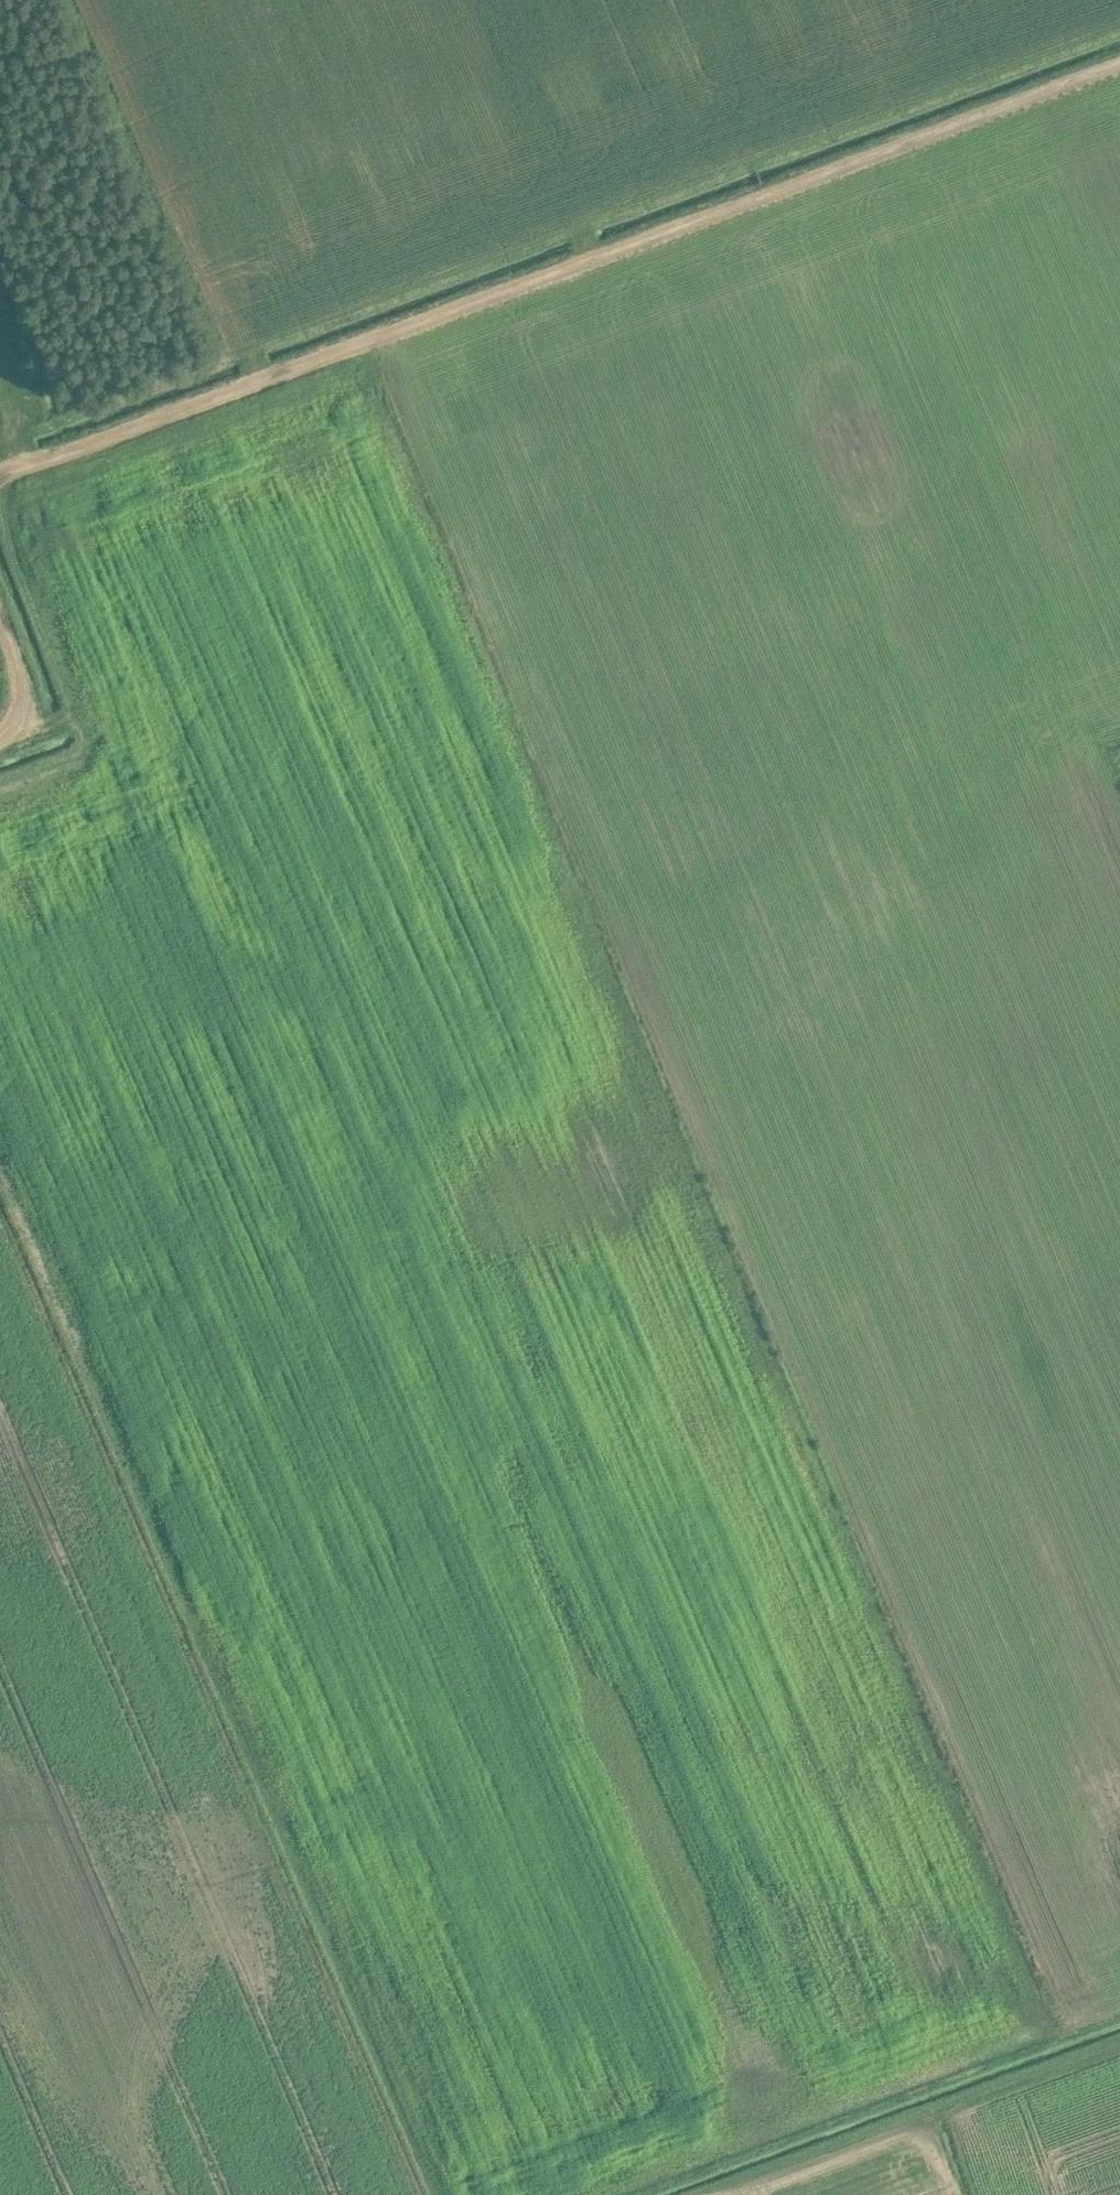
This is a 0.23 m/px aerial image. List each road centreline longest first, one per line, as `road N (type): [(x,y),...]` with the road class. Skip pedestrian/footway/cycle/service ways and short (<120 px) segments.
road 1 (track): [(0,474),(1119,61)]
road 2 (track): [(0,725),(22,671),(0,612)]

